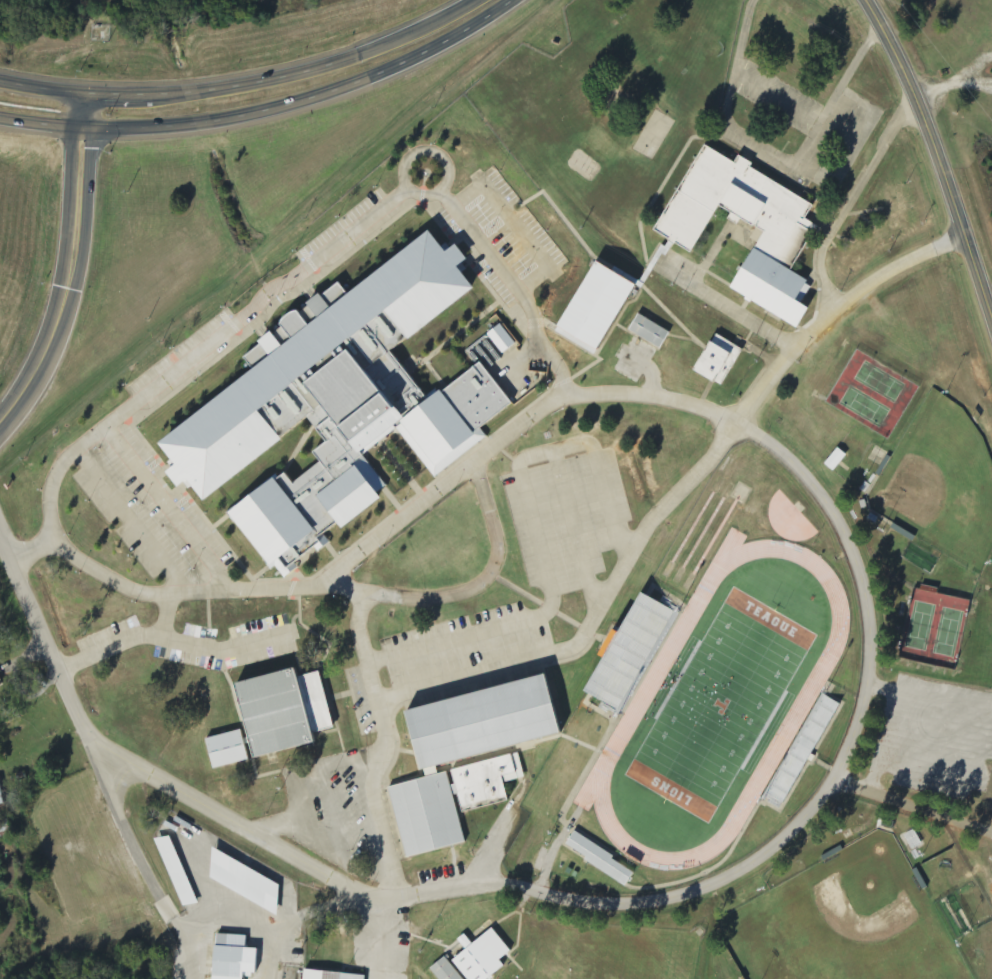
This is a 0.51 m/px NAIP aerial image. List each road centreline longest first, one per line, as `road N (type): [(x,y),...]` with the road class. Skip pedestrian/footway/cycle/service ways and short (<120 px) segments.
road 1 (residential): [(0,549),(87,740),(372,896),(482,876),(590,903),(639,902),(707,886),(762,856),(837,778),(867,660),(858,576),(828,505),(777,450),(736,422),(666,396),(568,395),(341,575)]
road 2 (residential): [(482,876),(736,422),(808,331),(865,285),(965,238)]
road 3 (primary): [(81,132),(177,131),(263,118),(353,88),(504,0)]
road 4 (primary): [(443,21),(302,76),(188,96),(82,95)]
road 5 (tertiary): [(991,324),(933,128),(866,0)]
road 6 (secondary): [(82,95),(65,293),(45,350),(0,425)]
road 7 (residential): [(991,827),(837,778)]

